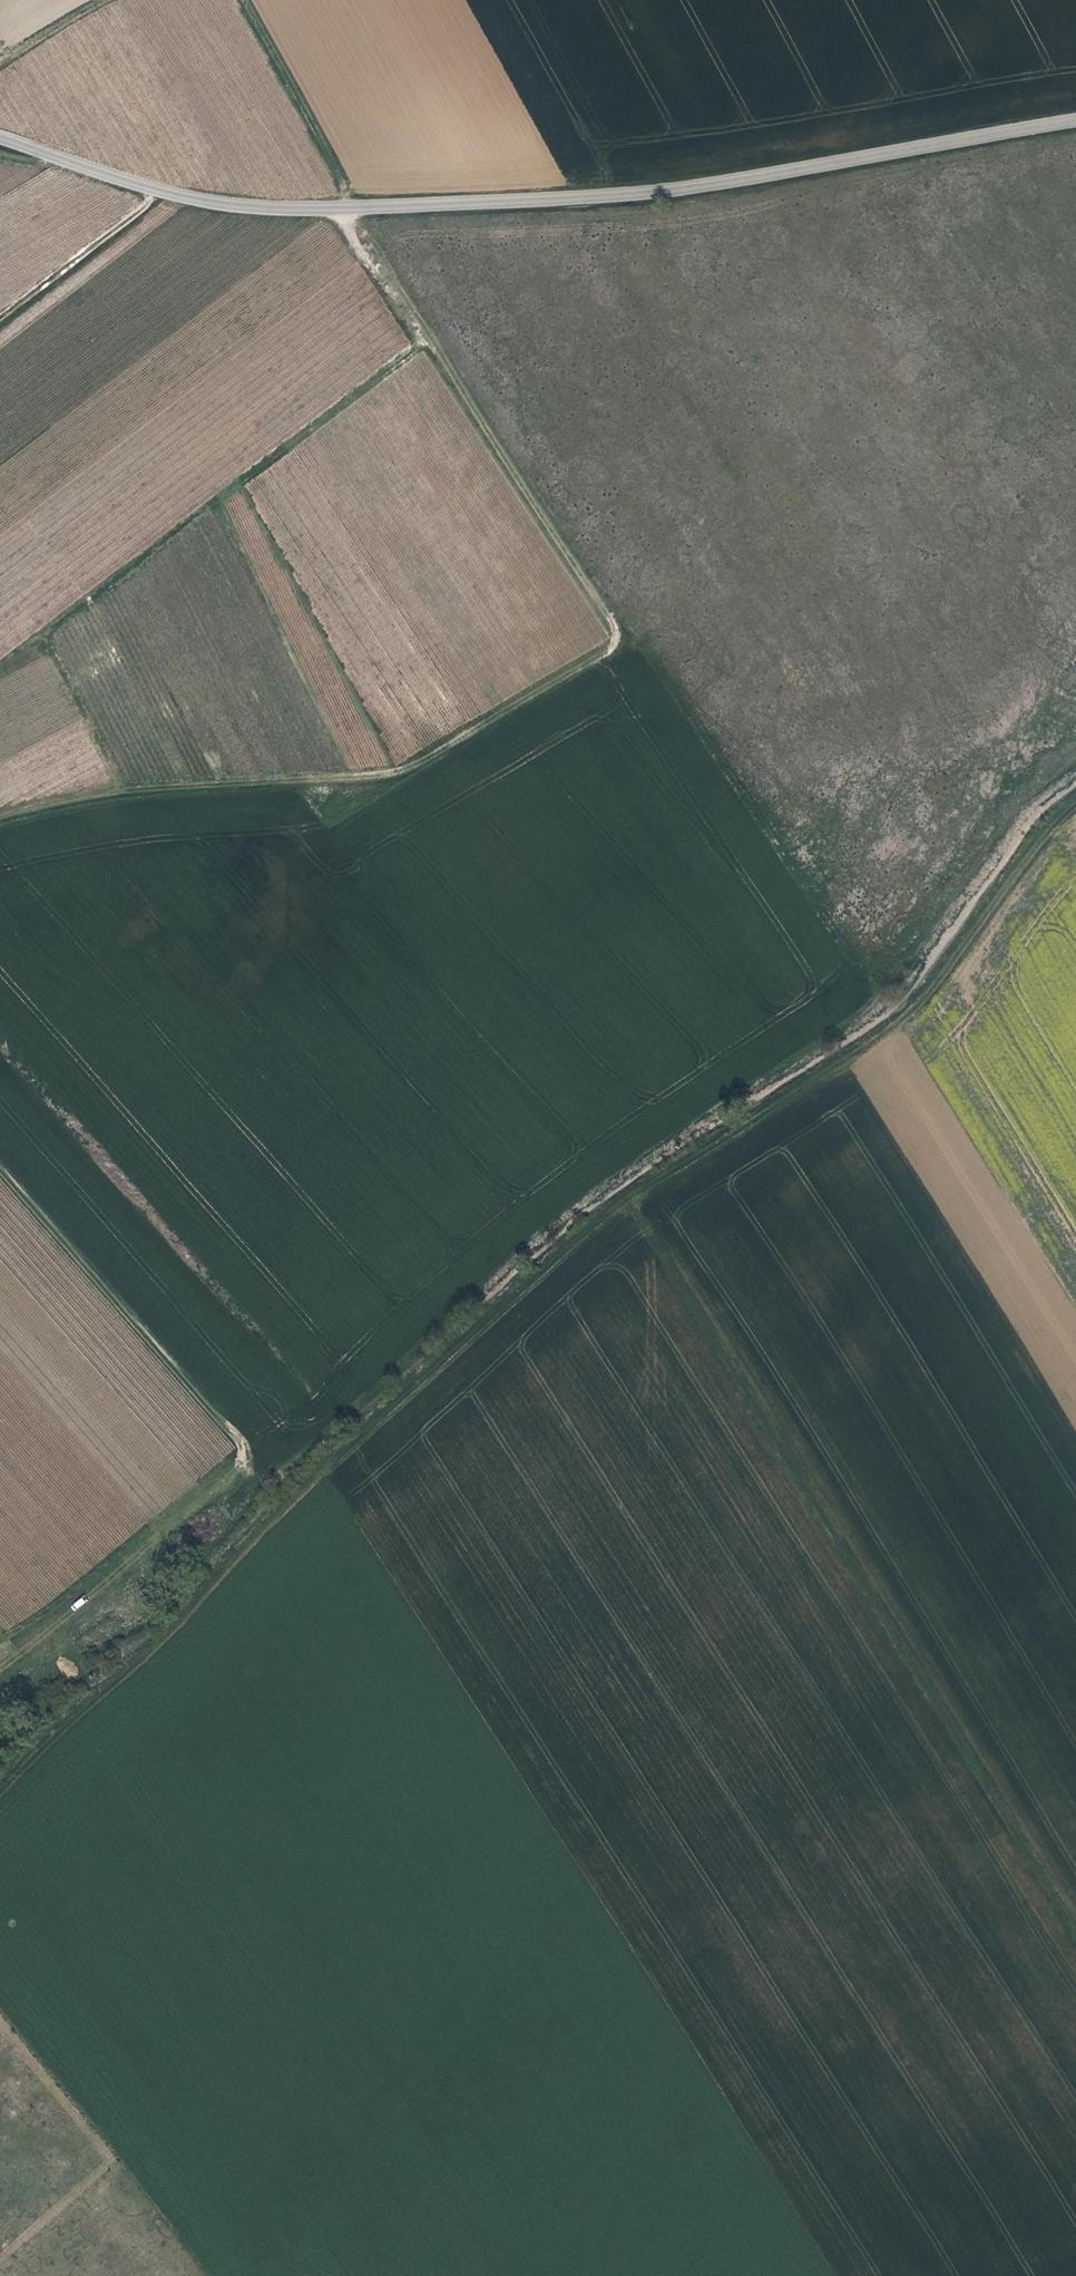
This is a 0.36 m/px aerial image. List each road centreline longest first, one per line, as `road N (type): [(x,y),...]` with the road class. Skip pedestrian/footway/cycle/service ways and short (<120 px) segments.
road 1 (track): [(0,1803),(313,1477),(556,1262),(636,1197),(897,1029),(930,999),(1075,807)]
road 2 (track): [(242,0),(340,184),(359,239),(621,637),(613,651),(415,765),(373,776),(116,787),(0,816)]
road 3 (unclassified): [(0,136),(150,190),(346,210),(642,194),(1075,120)]
road 4 (track): [(0,318),(141,207),(150,190)]
road 5 (track): [(0,60),(117,0)]

